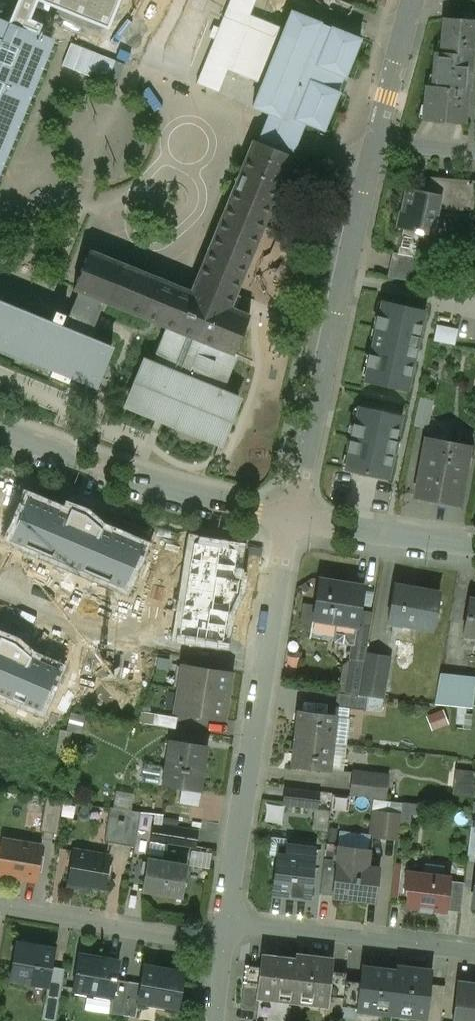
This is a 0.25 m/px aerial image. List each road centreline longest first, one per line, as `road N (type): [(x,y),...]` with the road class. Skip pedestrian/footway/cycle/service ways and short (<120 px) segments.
road 1 (residential): [(291,521),(224,920)]
road 2 (residential): [(375,142),(291,521)]
road 3 (residential): [(0,433),(291,521)]
road 4 (residential): [(224,920),(474,952)]
road 5 (residential): [(0,908),(220,945)]
road 6 (residential): [(291,521),(474,545)]
road 7 (residential): [(413,0),(375,142)]

